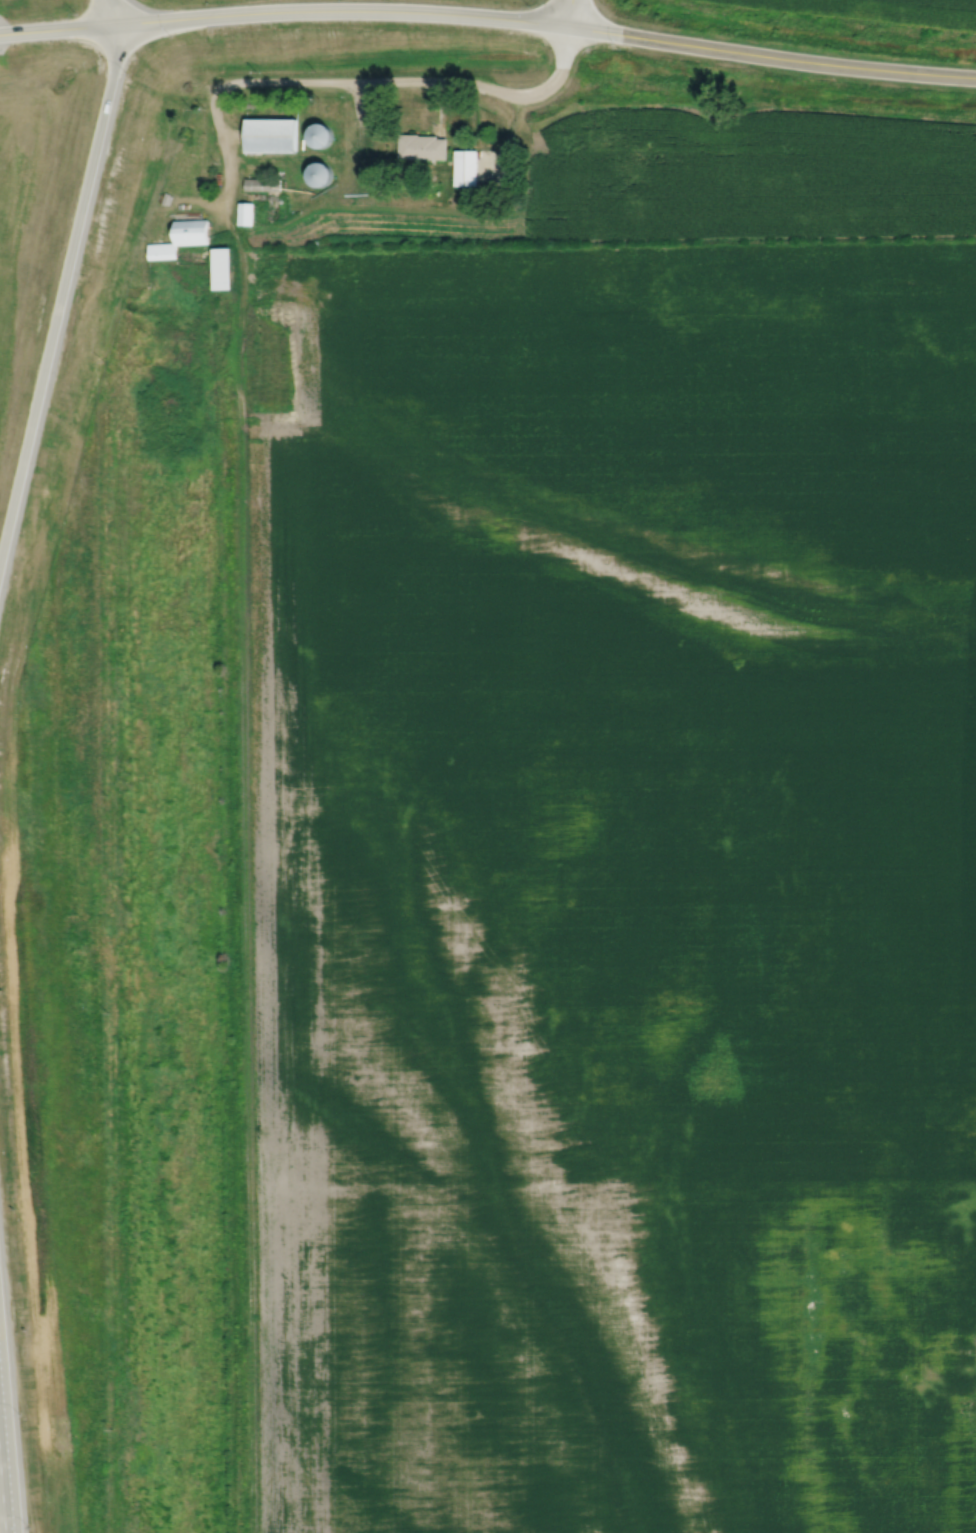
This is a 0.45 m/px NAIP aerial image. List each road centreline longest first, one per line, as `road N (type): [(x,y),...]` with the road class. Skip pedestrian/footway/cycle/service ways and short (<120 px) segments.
road 1 (residential): [(0,34),(198,16),(439,12),(975,77)]
road 2 (motorway): [(0,557),(115,65),(117,24),(107,0)]

